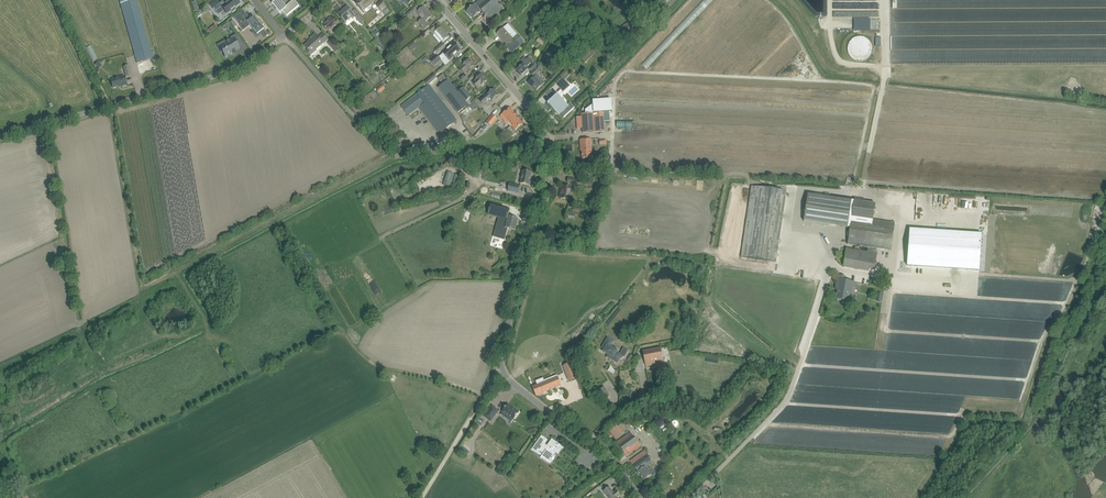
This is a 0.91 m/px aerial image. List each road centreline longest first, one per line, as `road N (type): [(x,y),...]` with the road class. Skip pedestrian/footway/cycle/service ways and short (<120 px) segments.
road 1 (tertiary): [(640,497),(603,449),(500,366),(545,192),(548,146),(517,93),(438,0)]
road 2 (tertiary): [(0,137),(232,71),(284,36)]
road 3 (unclassified): [(692,497),(787,396),(830,270)]
road 4 (track): [(421,497),(500,366)]

